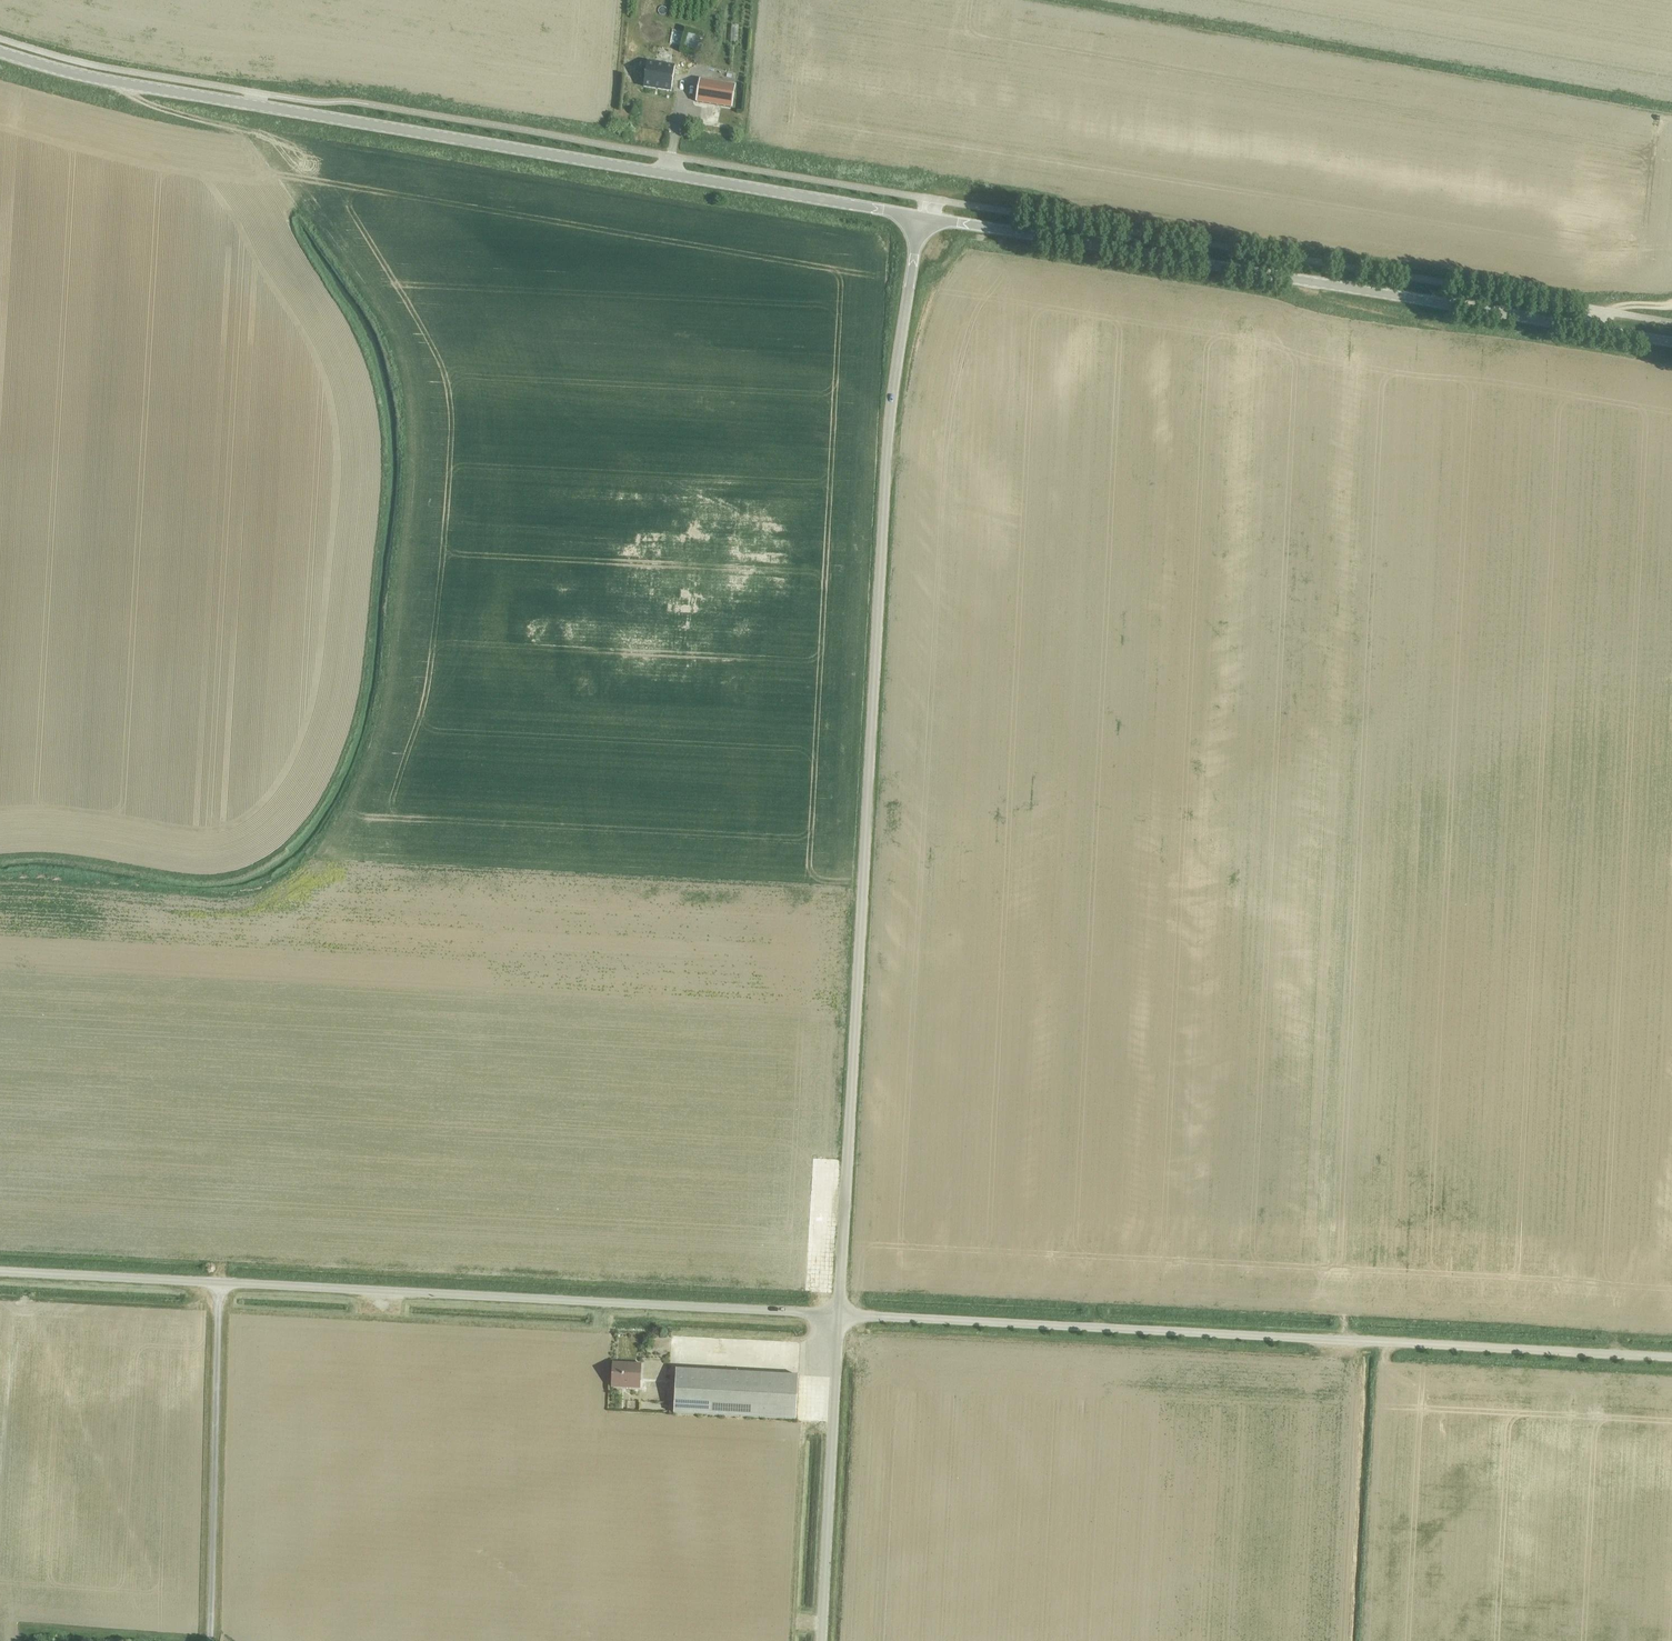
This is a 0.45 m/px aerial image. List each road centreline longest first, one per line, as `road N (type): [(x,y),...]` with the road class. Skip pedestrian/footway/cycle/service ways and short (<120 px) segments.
road 1 (unclassified): [(839,1315),(889,420),(921,216)]
road 2 (tertiary): [(0,54),(149,92),(921,216)]
road 3 (unclassified): [(839,1315),(0,1271)]
road 4 (unclassified): [(1671,1355),(839,1315)]
road 5 (tertiary): [(921,216),(1671,342)]
road 6 (unclassified): [(821,1640),(839,1315)]
road 7 (track): [(921,216),(925,198),(941,191),(1047,199)]

